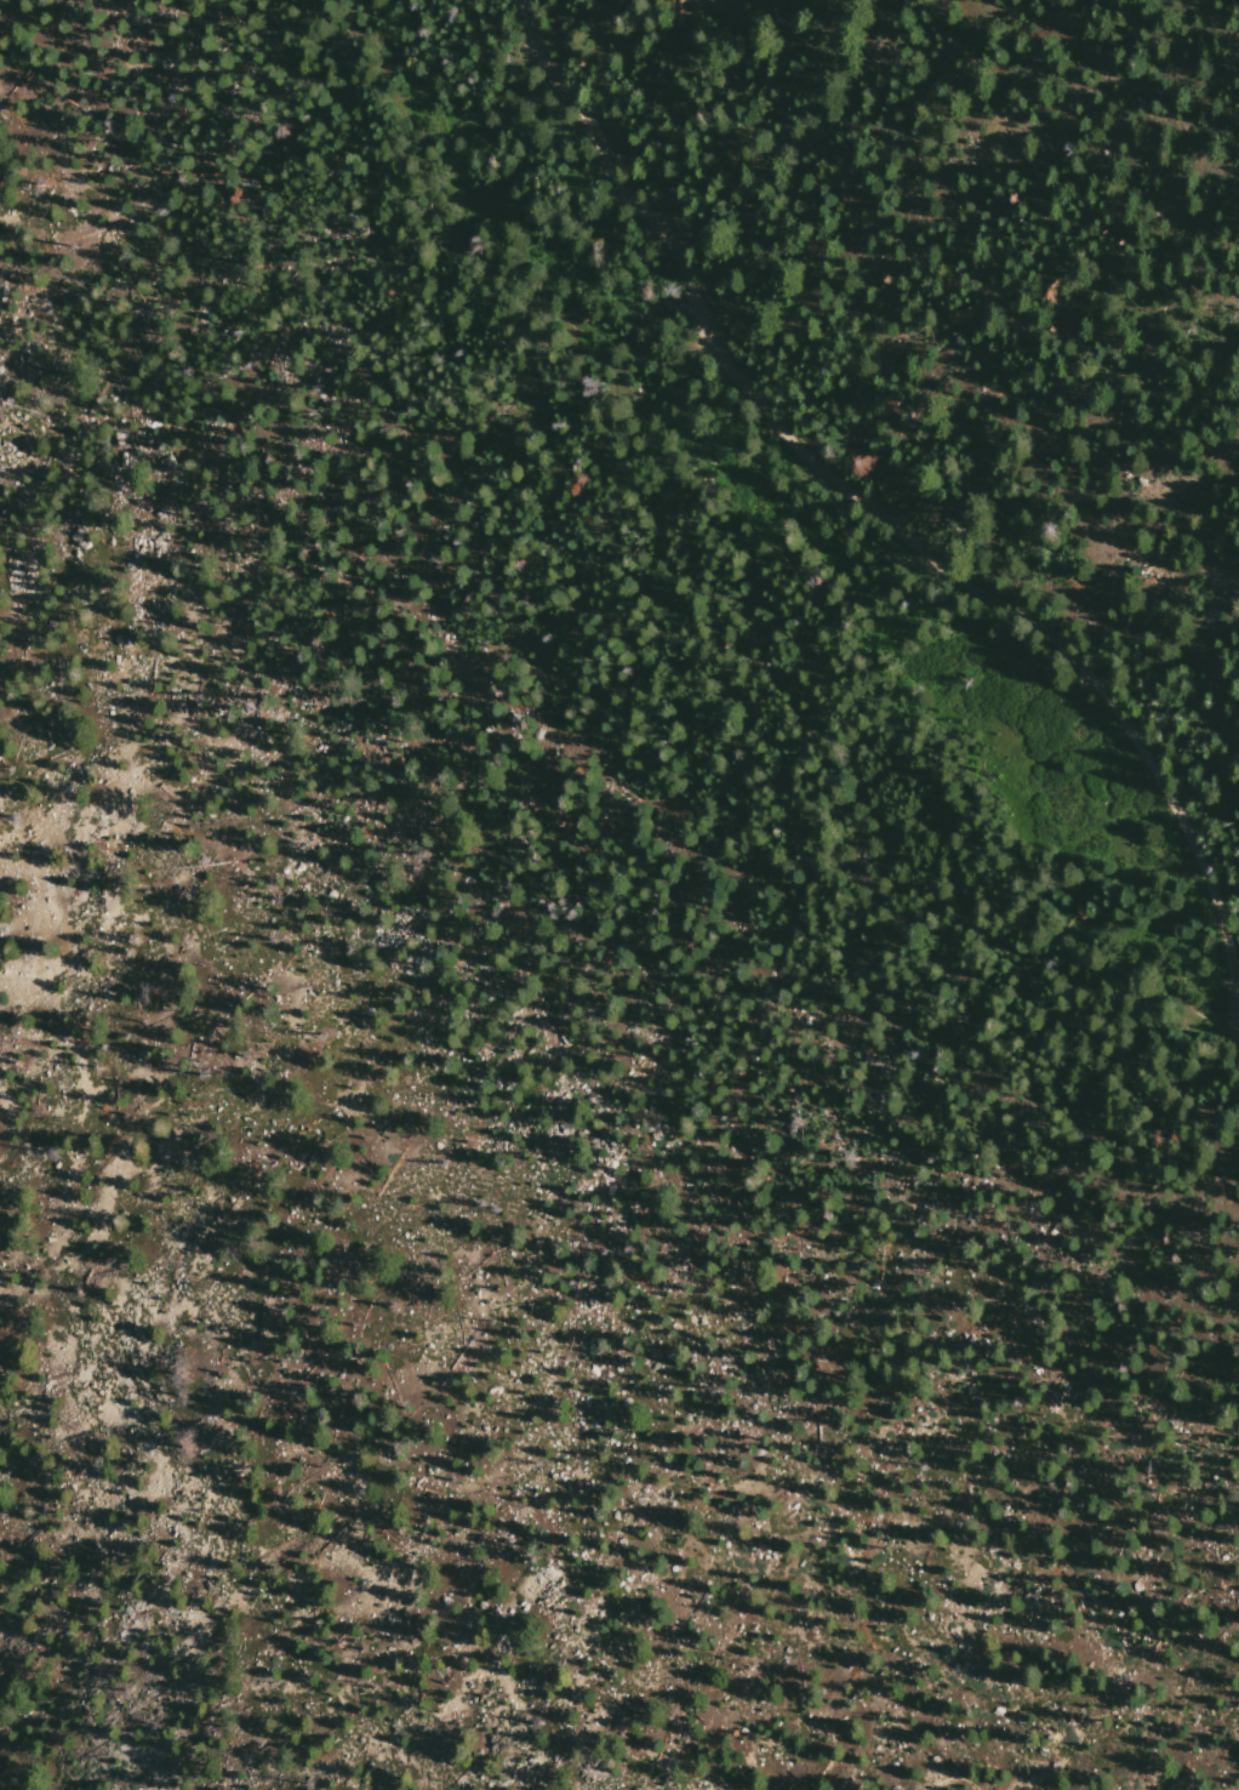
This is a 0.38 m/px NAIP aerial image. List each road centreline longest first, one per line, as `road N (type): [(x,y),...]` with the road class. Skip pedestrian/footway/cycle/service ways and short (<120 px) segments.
road 1 (track): [(1238,1018),(1215,916),(1188,848),(1108,708),(1051,642),(940,561),(783,429),(719,350),(550,63),(522,0)]
road 2 (track): [(830,1789),(747,1751),(715,1725)]

